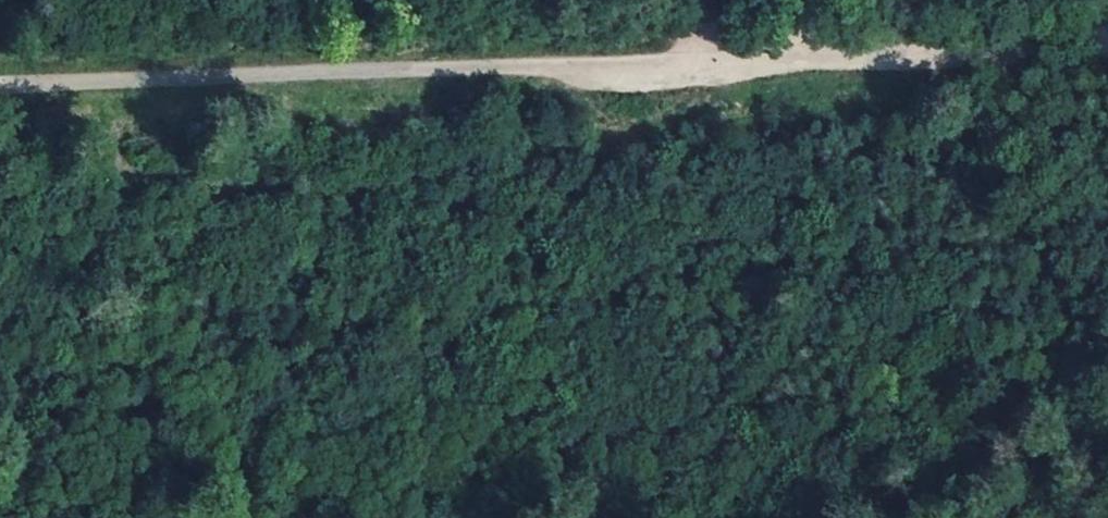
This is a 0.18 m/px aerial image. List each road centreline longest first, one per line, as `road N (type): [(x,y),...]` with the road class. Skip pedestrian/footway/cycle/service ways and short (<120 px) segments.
road 1 (track): [(734,60),(0,93)]
road 2 (track): [(1107,50),(797,59)]

